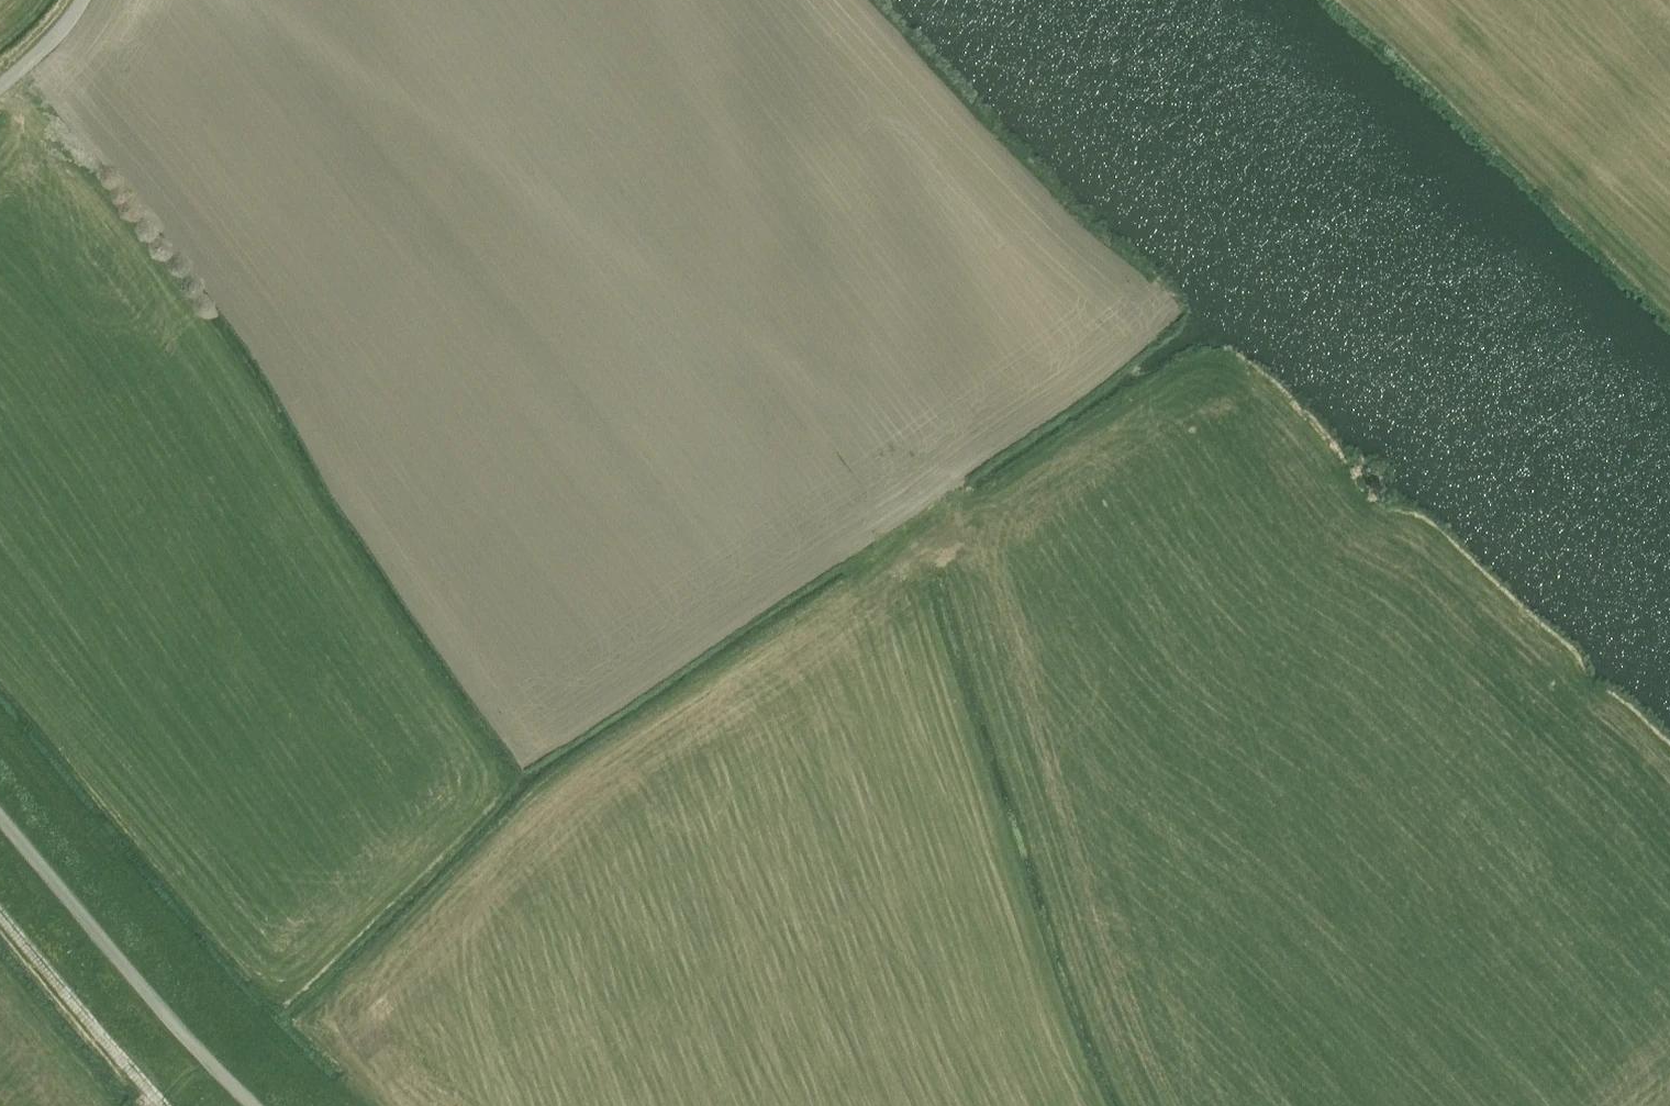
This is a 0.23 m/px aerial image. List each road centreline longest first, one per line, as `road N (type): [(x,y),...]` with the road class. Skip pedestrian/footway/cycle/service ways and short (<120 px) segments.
road 1 (unclassified): [(254,1105),(0,815)]
road 2 (unclassified): [(0,92),(81,0)]

